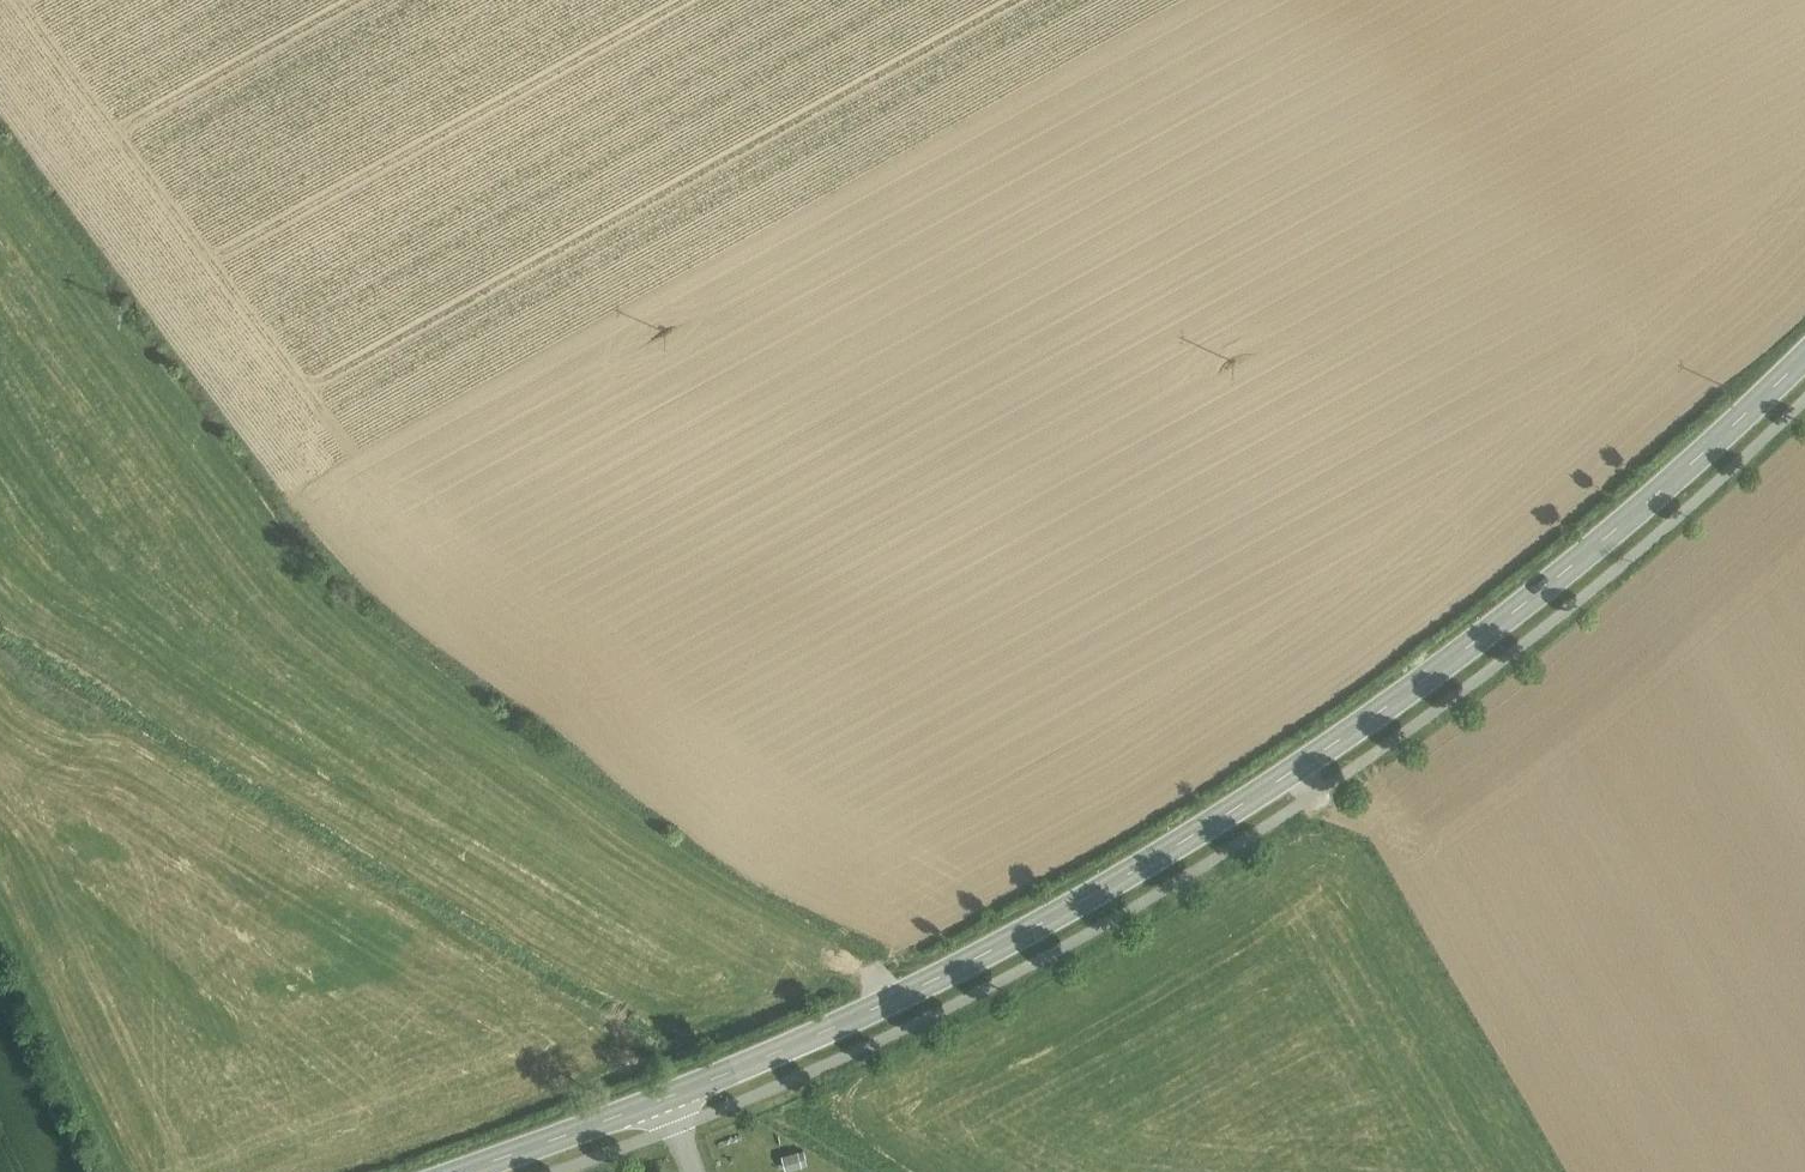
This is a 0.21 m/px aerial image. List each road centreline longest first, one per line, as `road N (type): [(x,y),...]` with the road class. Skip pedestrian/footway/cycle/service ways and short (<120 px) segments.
road 1 (tertiary): [(671,1095),(893,1000),(1252,805),(1462,659),(1804,360)]
road 2 (tertiary): [(458,1171),(671,1095)]
road 3 (track): [(89,1171),(0,975)]

